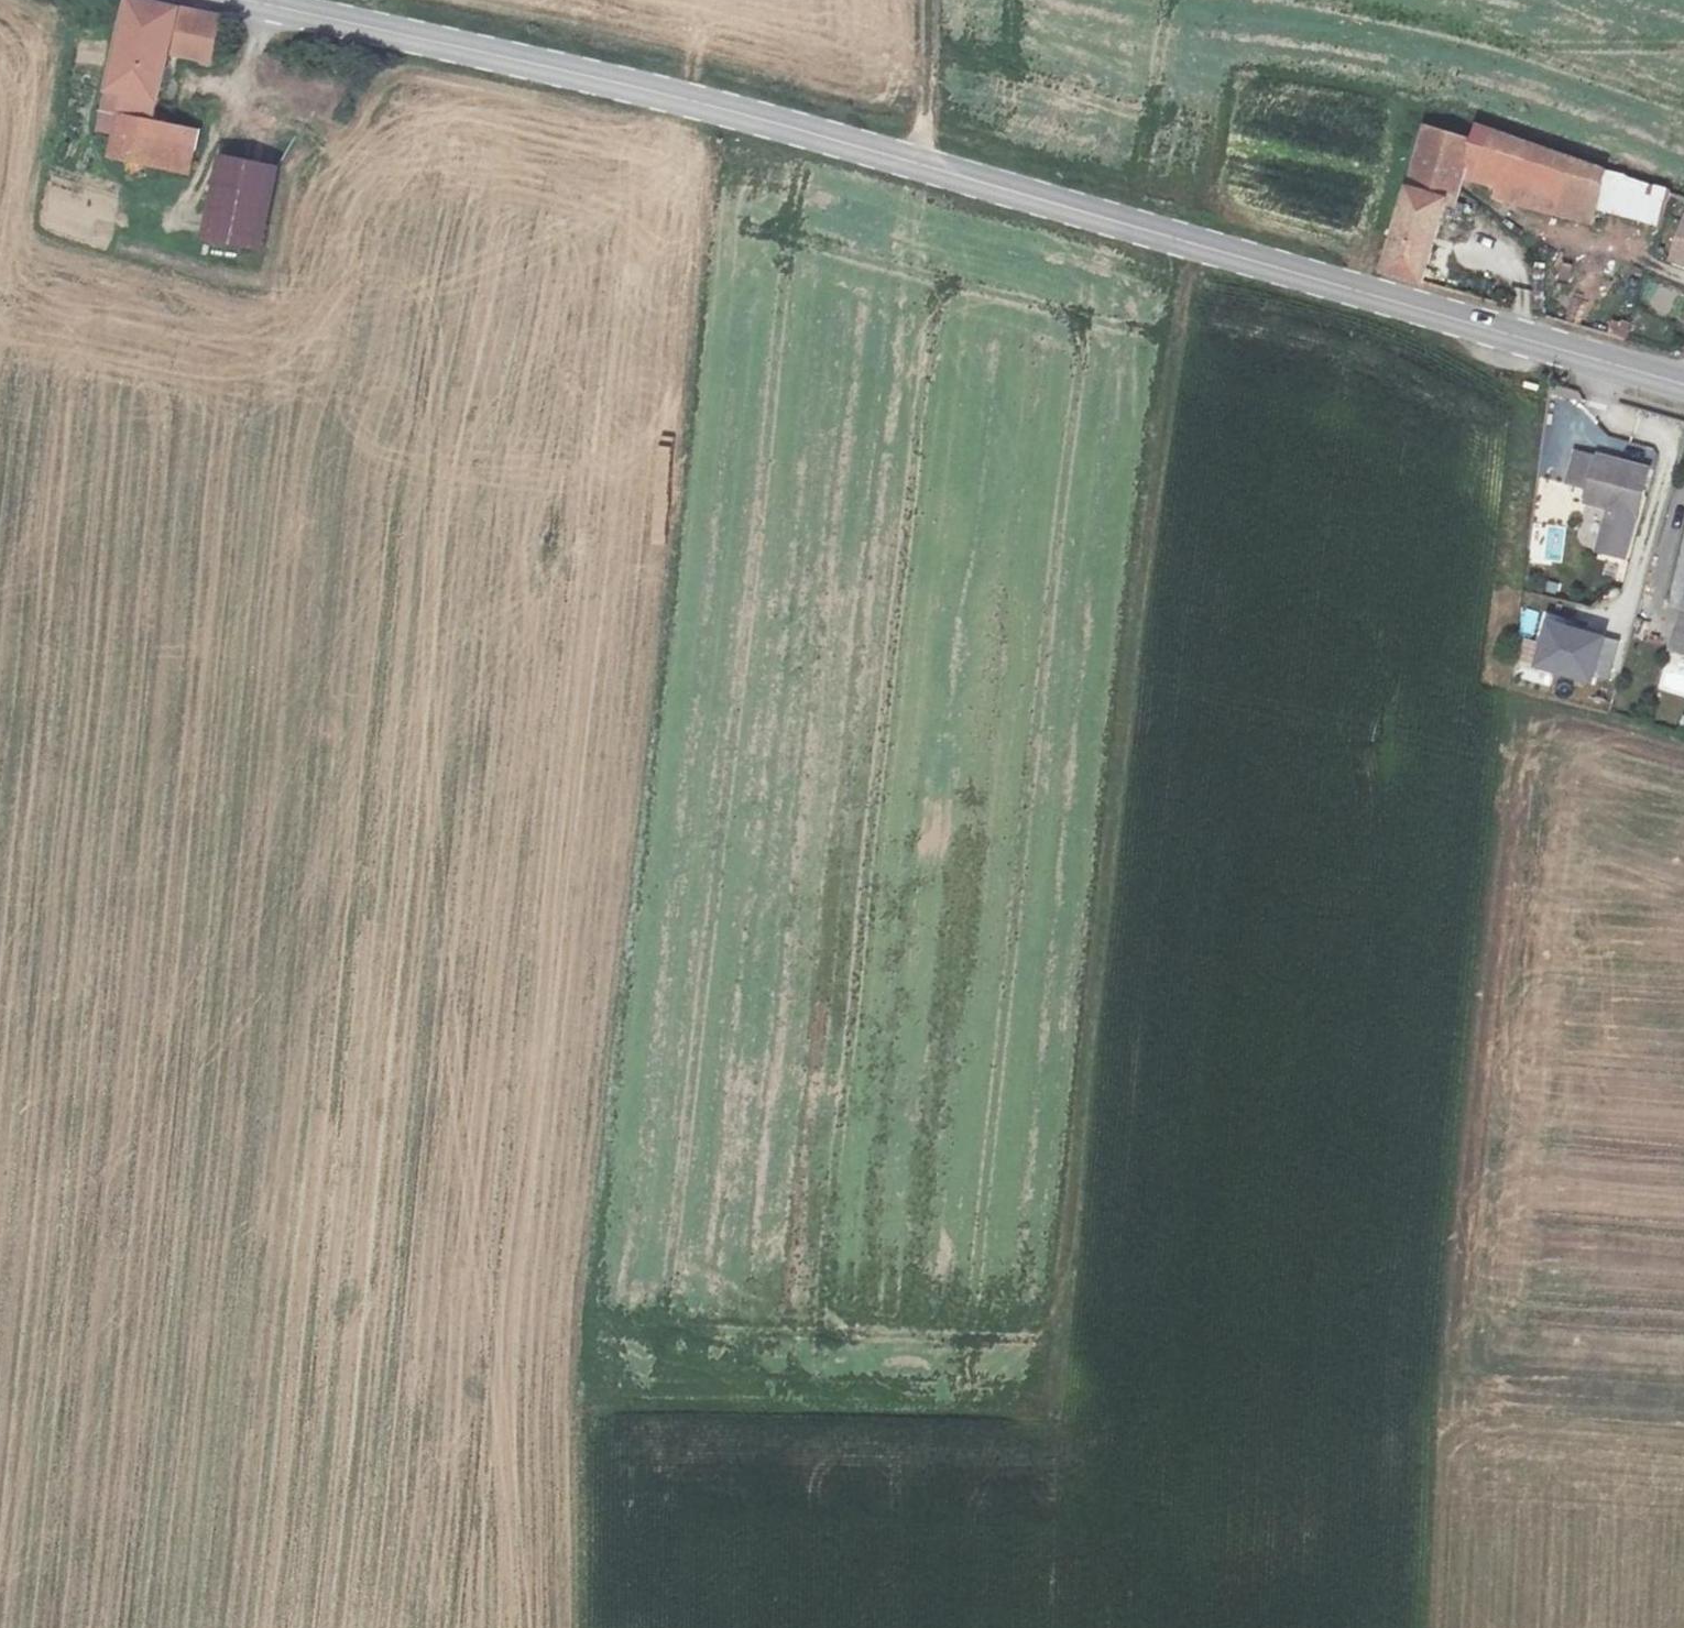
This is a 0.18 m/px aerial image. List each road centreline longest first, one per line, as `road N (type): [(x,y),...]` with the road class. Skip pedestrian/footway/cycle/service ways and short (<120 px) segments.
road 1 (secondary): [(242,0),(732,111),(1683,385)]

